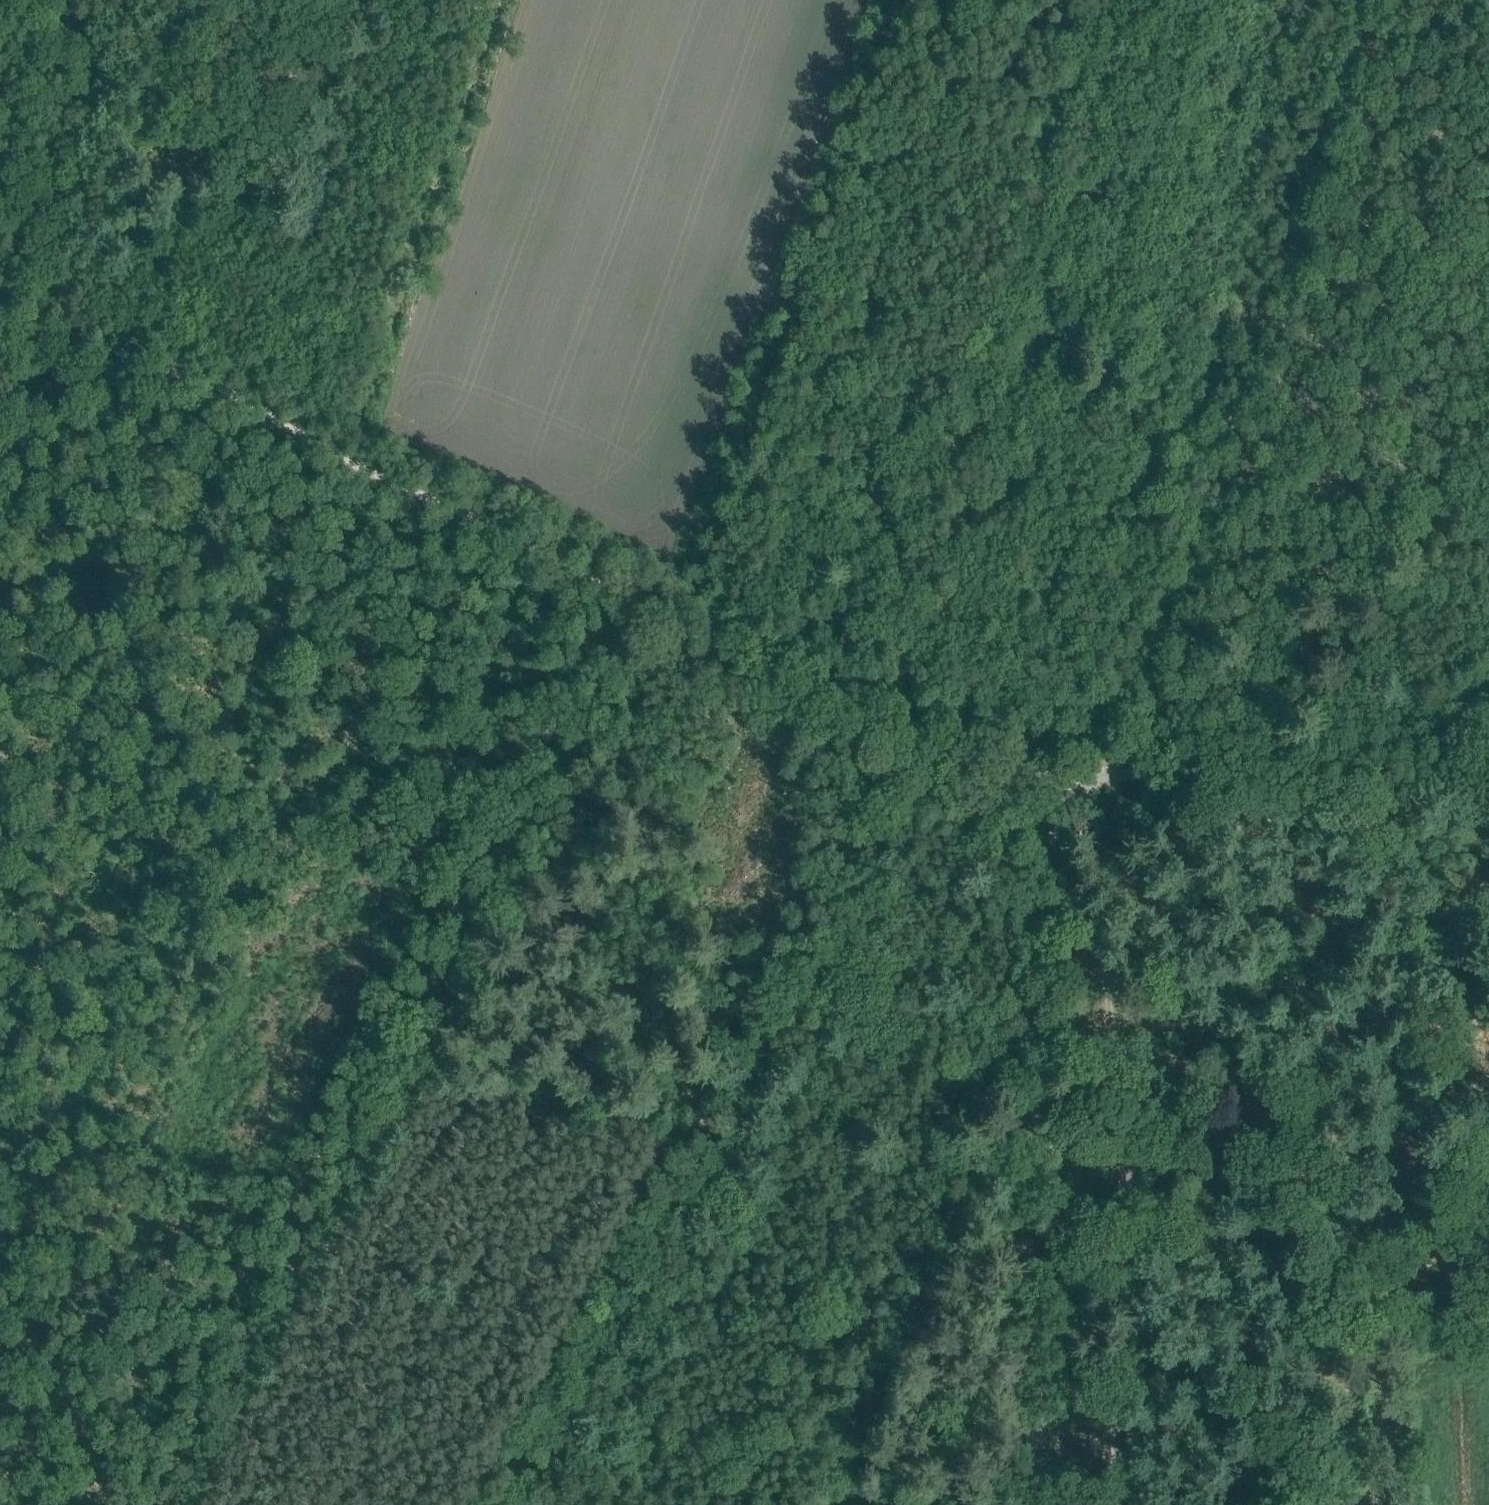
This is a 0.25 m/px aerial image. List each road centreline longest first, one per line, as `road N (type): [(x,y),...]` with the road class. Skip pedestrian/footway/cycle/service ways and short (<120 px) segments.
road 1 (tertiary): [(1018,1504),(1000,1230),(1008,945),(1050,848),(1084,811),(1130,784),(1488,737)]
road 2 (track): [(920,727),(510,1504)]
road 3 (track): [(64,343),(32,247),(37,193),(75,61),(74,0)]

